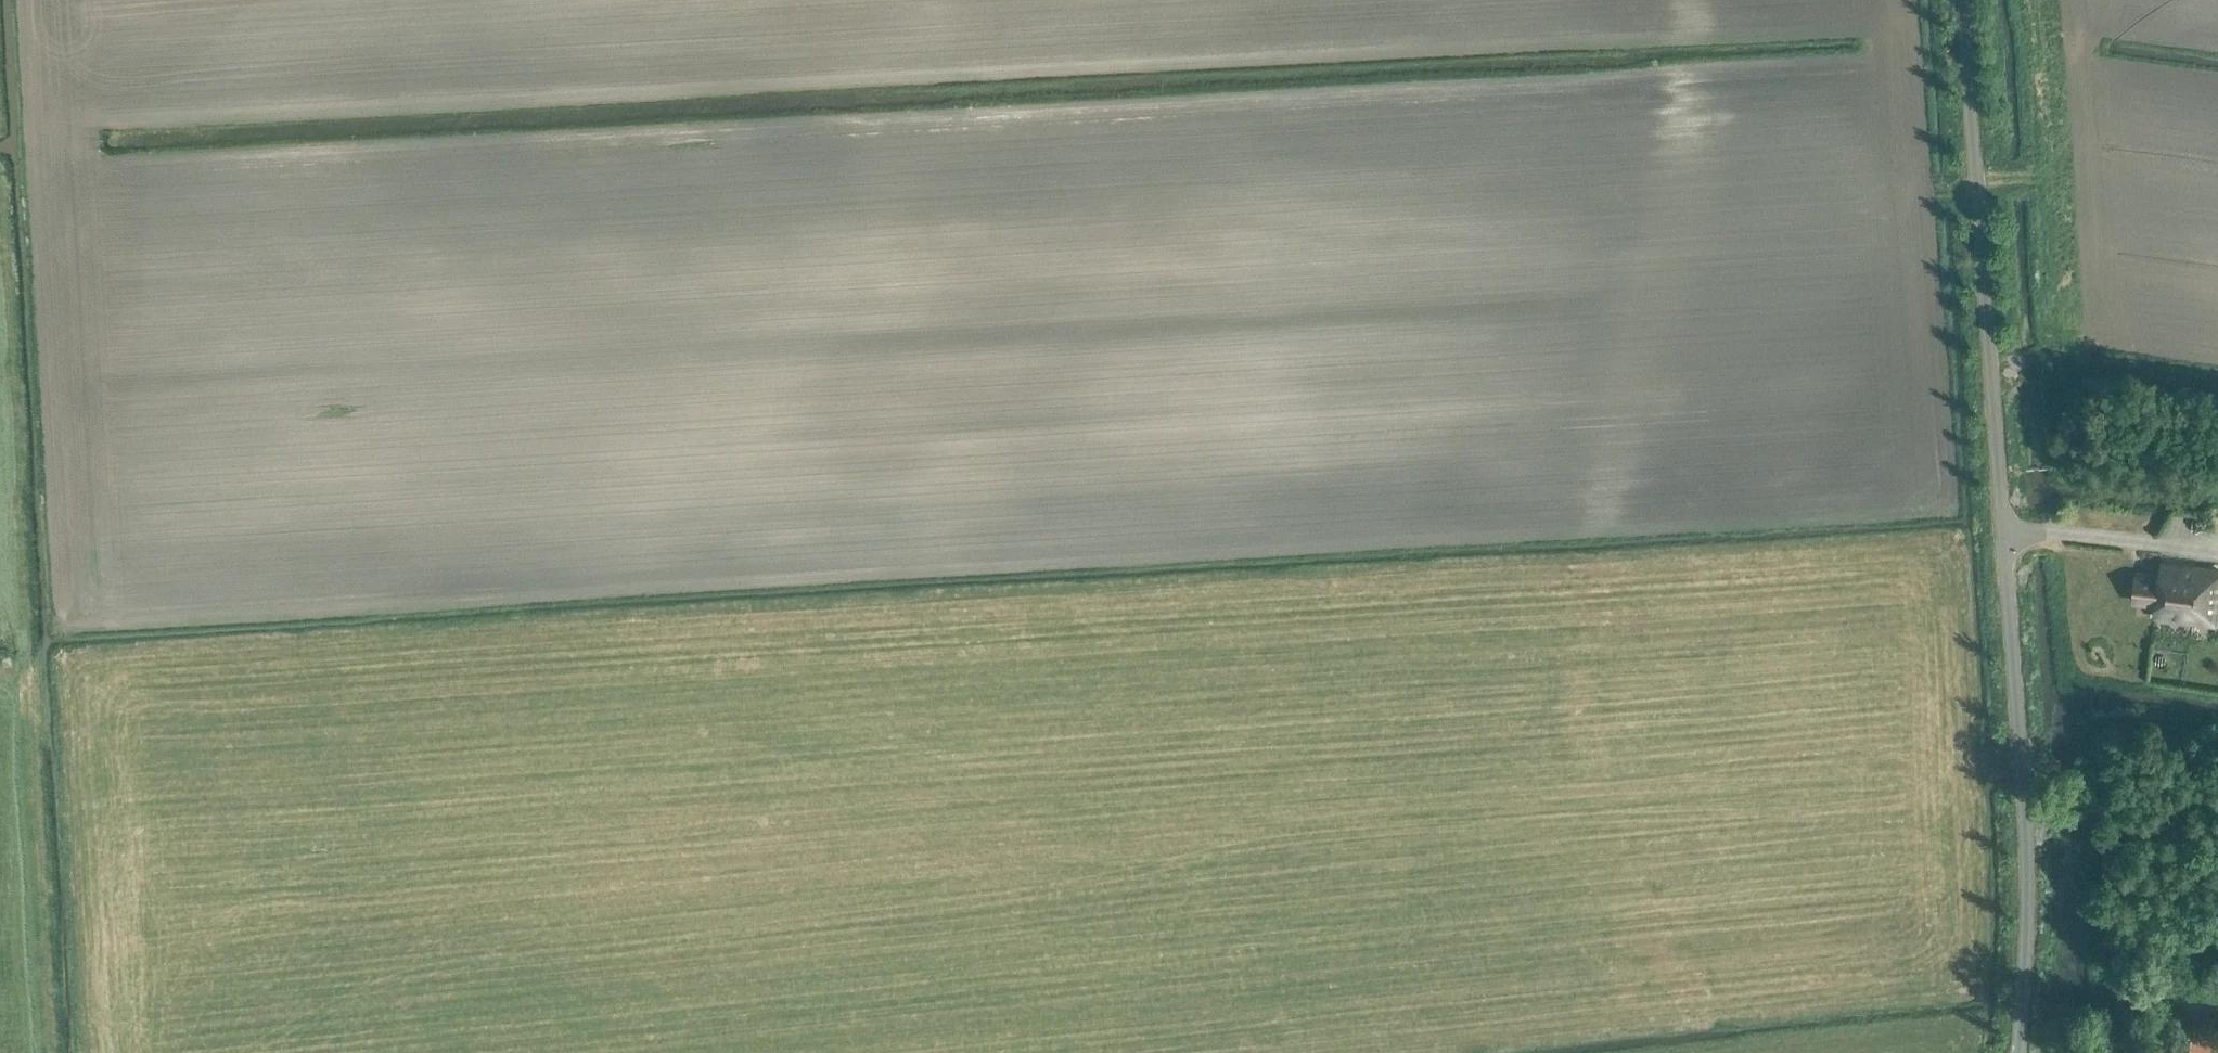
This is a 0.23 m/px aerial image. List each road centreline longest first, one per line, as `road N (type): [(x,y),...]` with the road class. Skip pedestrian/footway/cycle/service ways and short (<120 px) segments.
road 1 (unclassified): [(2019,1052),(2022,779),(1960,0)]

